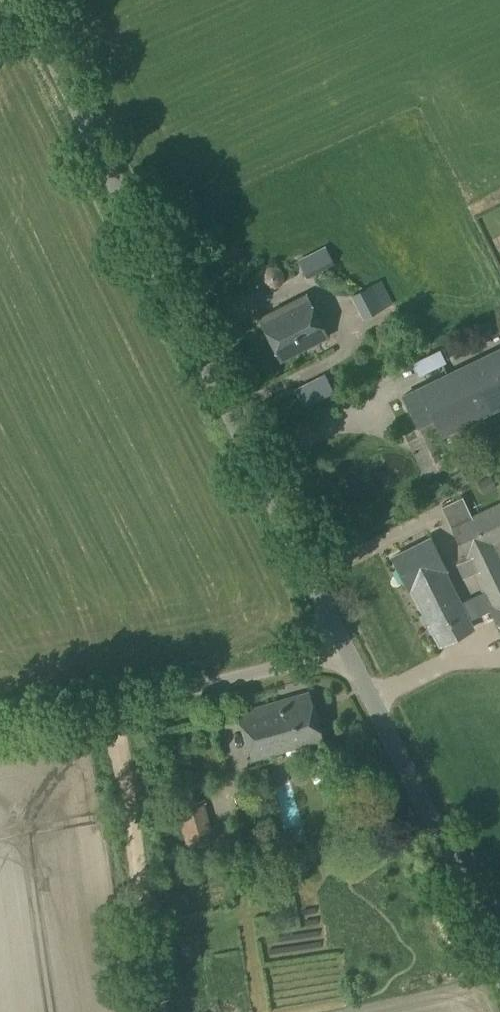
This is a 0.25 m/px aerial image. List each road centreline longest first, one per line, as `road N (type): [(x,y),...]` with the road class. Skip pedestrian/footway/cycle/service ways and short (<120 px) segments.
road 1 (unclassified): [(350,656),(15,0)]
road 2 (unclassified): [(350,656),(0,739)]
road 3 (unclassified): [(499,958),(350,656)]
road 4 (track): [(159,1011),(115,714)]

